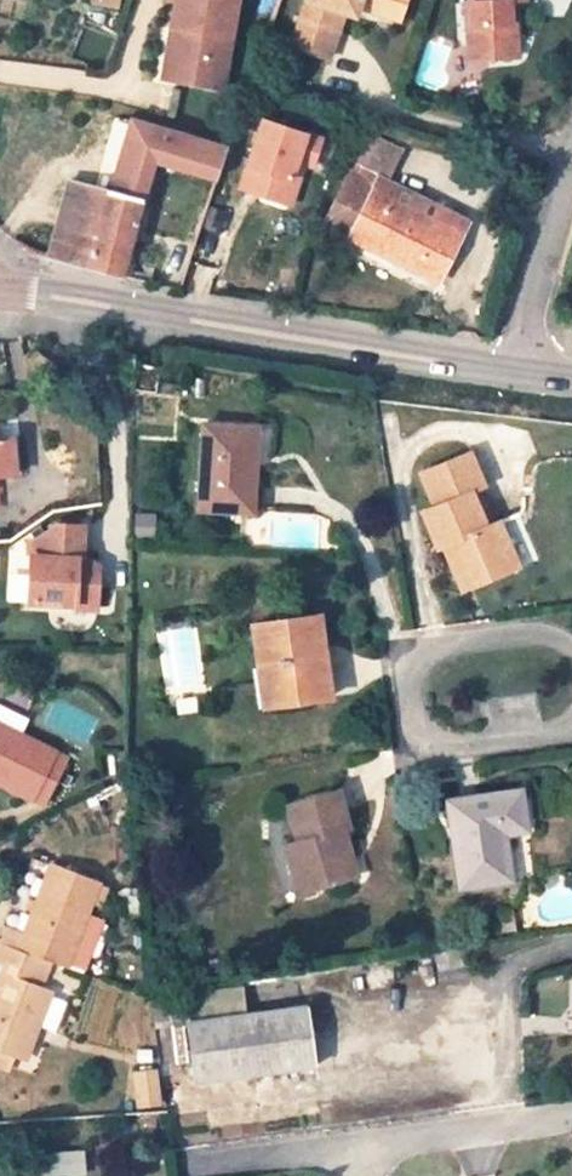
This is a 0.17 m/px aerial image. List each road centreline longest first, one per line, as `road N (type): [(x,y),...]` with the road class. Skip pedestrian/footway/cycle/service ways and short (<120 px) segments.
road 1 (residential): [(507,374),(0,286)]
road 2 (residential): [(571,1115),(186,1167)]
road 3 (residential): [(571,648),(552,633),(441,647),(407,680),(413,716),(456,748),(565,733)]
road 4 (residential): [(507,374),(571,173)]

